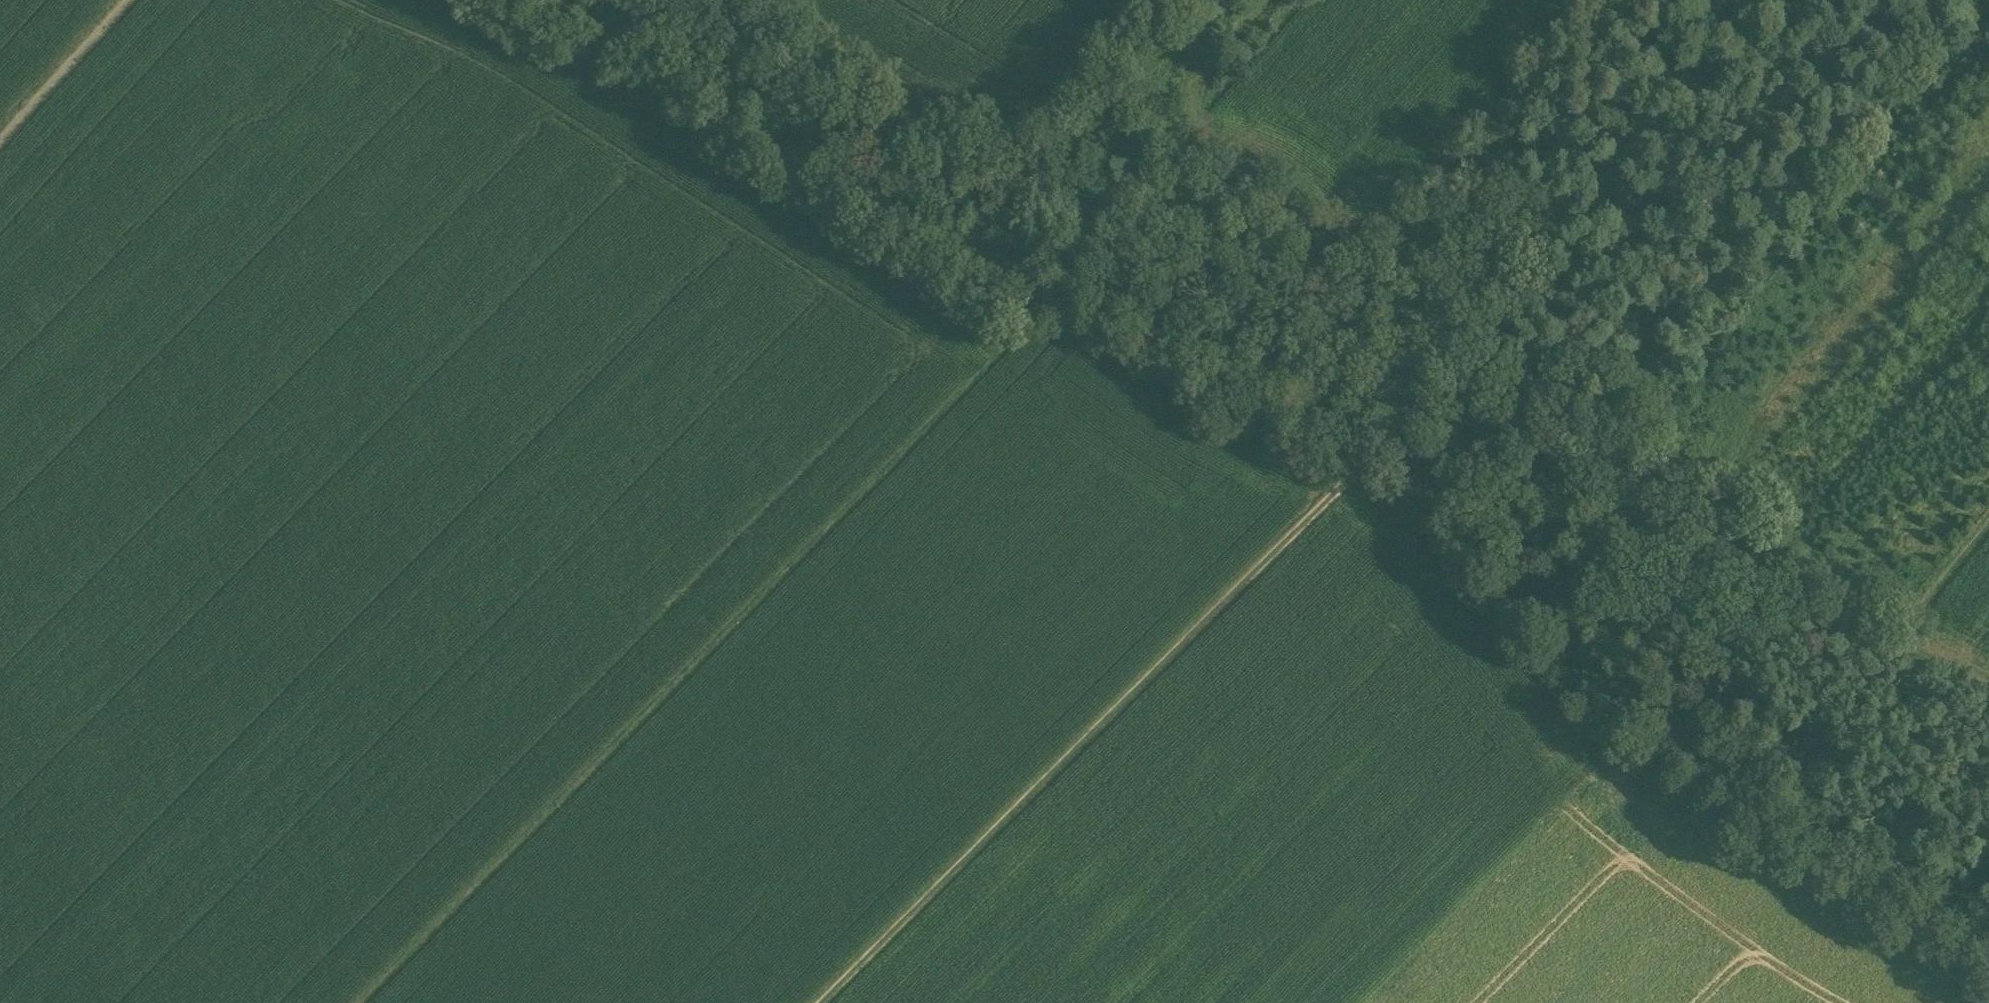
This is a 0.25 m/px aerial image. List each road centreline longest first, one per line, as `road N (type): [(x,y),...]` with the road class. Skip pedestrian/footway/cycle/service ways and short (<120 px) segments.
road 1 (track): [(1417,415),(1171,326),(611,0)]
road 2 (track): [(1417,415),(818,1002)]
road 3 (track): [(1988,509),(1868,646),(1818,646),(1590,579)]
road 4 (track): [(1417,415),(1590,579)]
road 5 (track): [(0,144),(130,0)]

